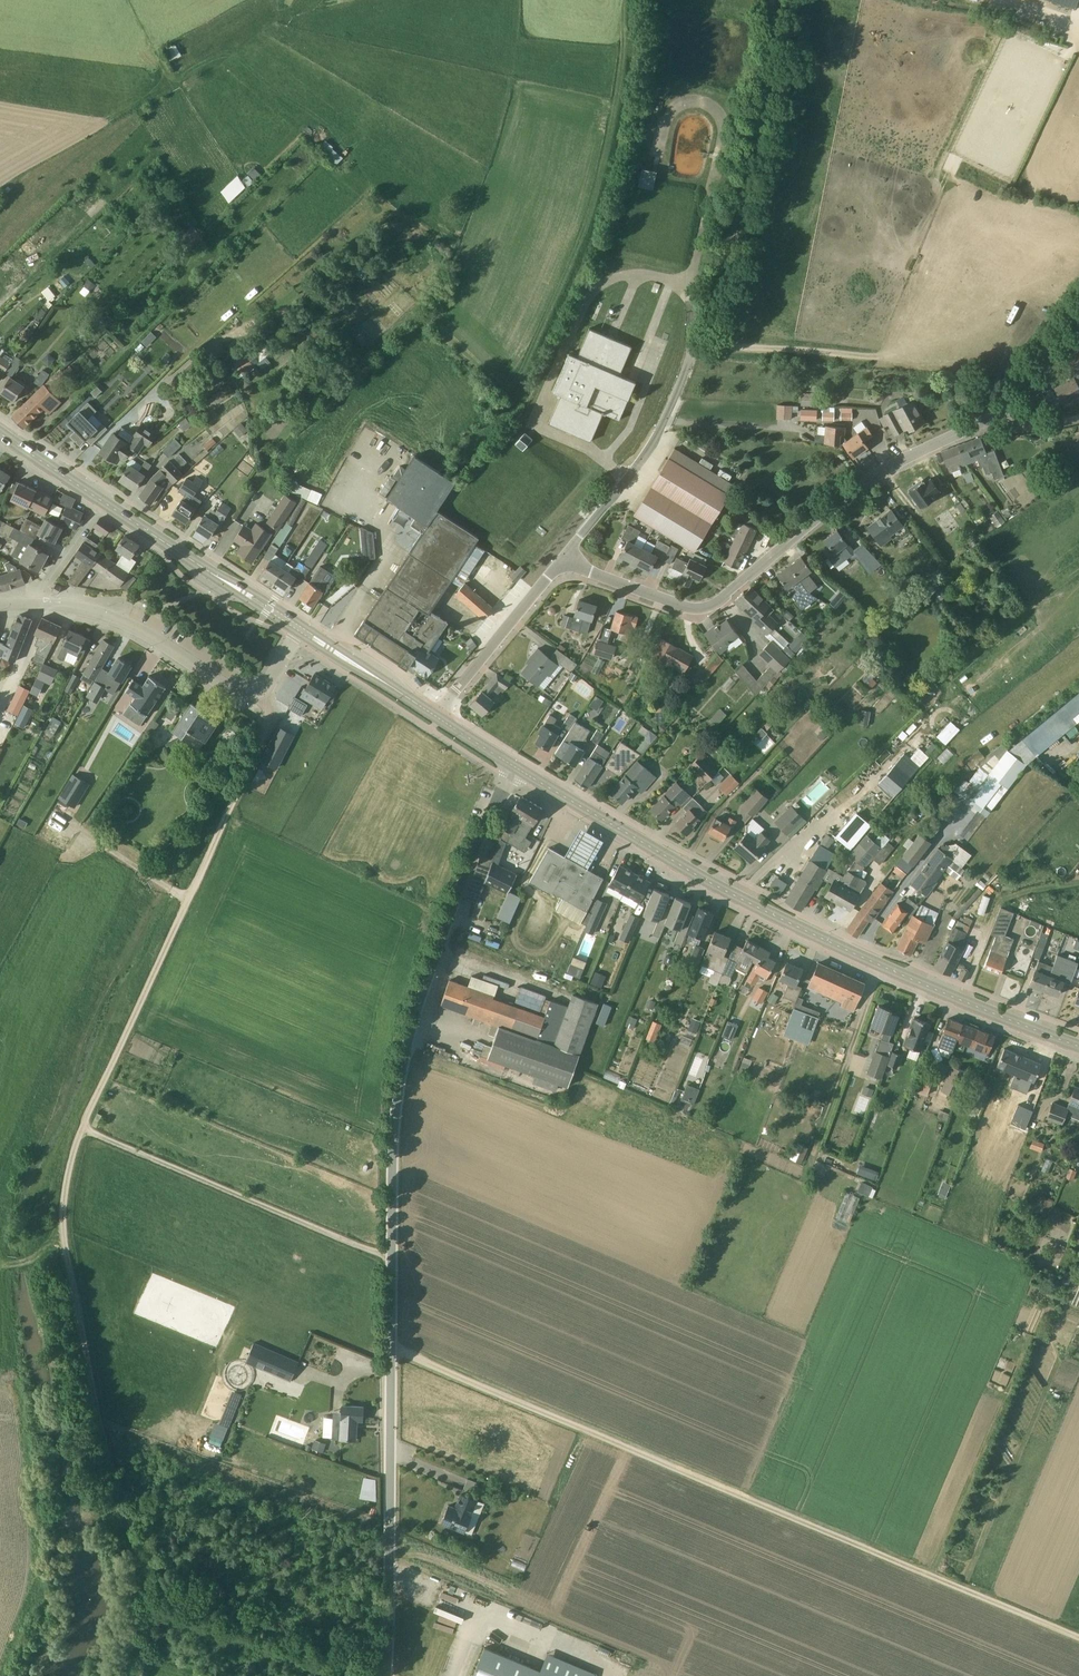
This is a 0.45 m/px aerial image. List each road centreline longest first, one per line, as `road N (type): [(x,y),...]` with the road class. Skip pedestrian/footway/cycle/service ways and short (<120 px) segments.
road 1 (track): [(259,692),(268,716),(263,734),(83,1126),(63,1203),(92,1400),(147,1587),(146,1632),(132,1675)]
road 2 (tertiary): [(386,1675),(398,1096),(418,1004),(515,766)]
road 3 (track): [(392,1350),(1078,1641)]
road 4 (unclassified): [(564,558),(684,606),(716,602),(868,481),(983,424),(1078,306)]
road 5 (secondary): [(1078,1046),(932,988),(720,888),(515,766)]
road 6 (unclassified): [(564,558),(656,442),(694,355),(758,132),(771,0)]
road 7 (track): [(455,467),(511,404),(585,245),(633,0)]
road 8 (track): [(393,1254),(83,1126)]
road 9 (unclassified): [(302,630),(265,687),(241,693),(110,616),(34,605)]
road 10 (secondary): [(302,630),(102,502)]
road 11 (unclassified): [(437,717),(564,558)]
road 12 (secondary): [(437,717),(302,630)]
road 13 (secondary): [(102,502),(0,432)]
road 14 (residential): [(34,605),(102,502)]

